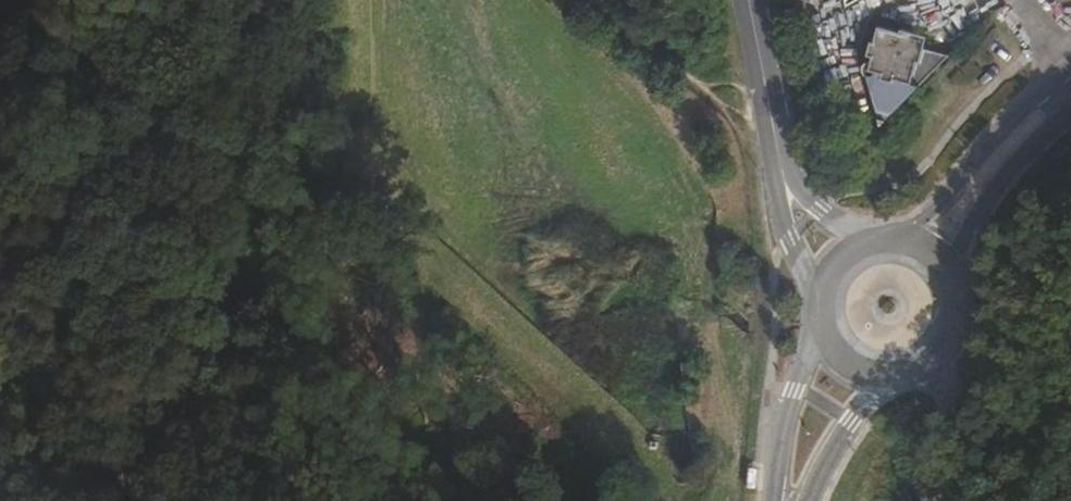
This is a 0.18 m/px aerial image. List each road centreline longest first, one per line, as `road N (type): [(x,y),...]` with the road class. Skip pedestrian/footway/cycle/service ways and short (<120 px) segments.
road 1 (secondary): [(1070,63),(985,145),(939,203),(886,238)]
road 2 (secondary): [(950,280),(984,201),(1070,111)]
road 3 (secondary): [(815,322),(794,393),(778,500)]
road 4 (unclassified): [(748,0),(777,150)]
road 5 (unclassified): [(777,150),(790,238),(815,293)]
road 6 (secondary): [(806,500),(853,420),(889,379)]
road 7 (secondary): [(889,379),(919,370),(941,350),(954,324),(950,280)]
road 8 (unclassified): [(863,241),(809,200),(777,150)]

